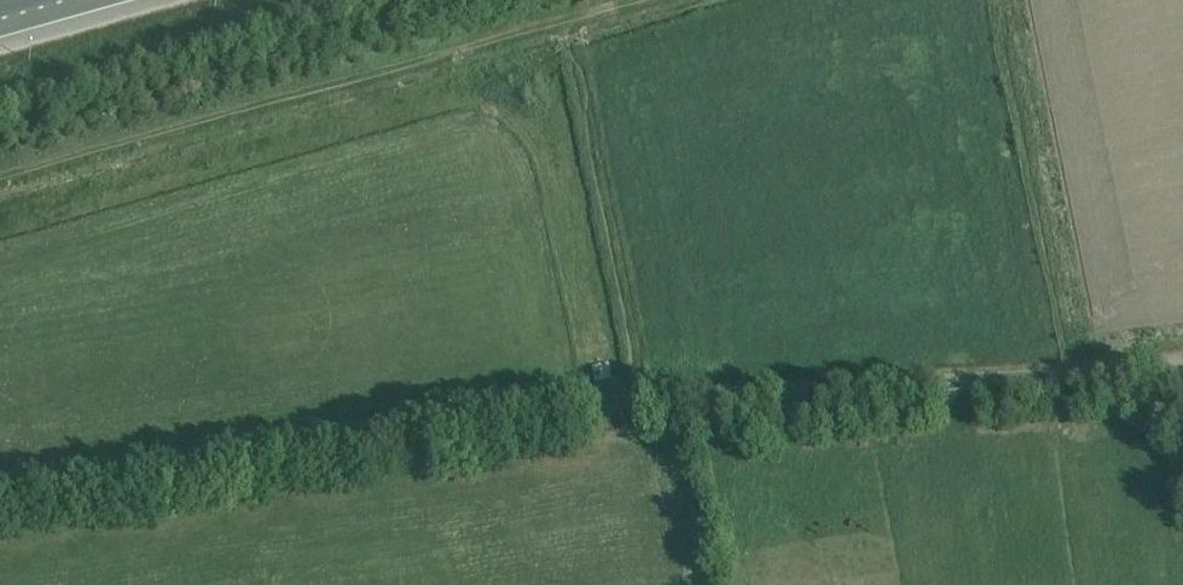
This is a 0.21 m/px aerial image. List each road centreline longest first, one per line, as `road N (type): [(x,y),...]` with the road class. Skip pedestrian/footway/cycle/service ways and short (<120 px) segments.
road 1 (track): [(1182,358),(420,427),(0,491)]

